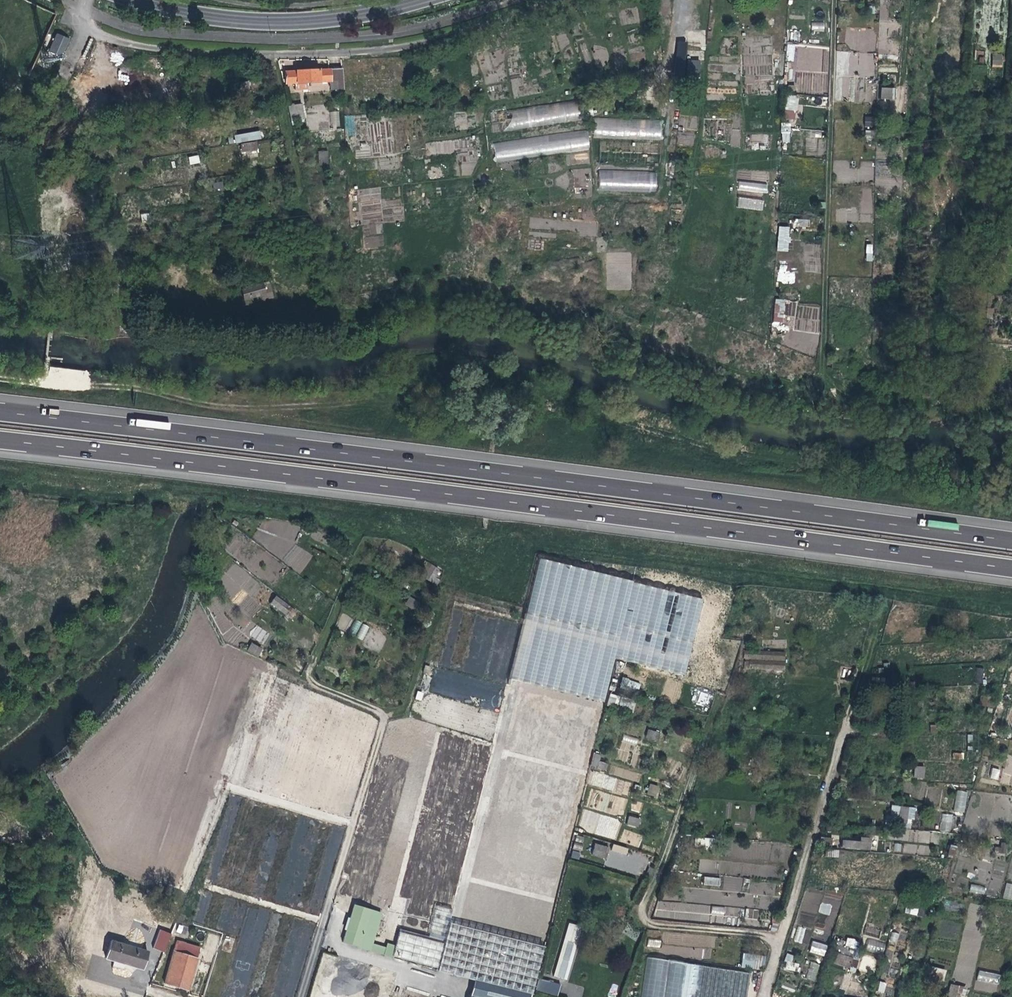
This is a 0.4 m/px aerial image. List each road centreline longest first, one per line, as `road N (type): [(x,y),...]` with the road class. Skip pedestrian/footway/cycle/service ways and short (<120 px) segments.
road 1 (track): [(0,375),(217,407),(335,406),(522,387),(788,469),(1011,472)]
road 2 (motorway): [(1011,541),(0,412)]
road 3 (motorway): [(0,440),(1011,568)]
road 4 (residential): [(88,0),(81,19),(95,35),(228,52),(429,37),(548,0)]
road 5 (track): [(879,614),(765,996)]
road 6 (track): [(823,365),(837,0)]
road 7 (tertiary): [(428,0),(323,21),(256,21),(148,0)]
road 8 (track): [(653,924),(641,906),(719,695)]
road 9 (track): [(653,924),(783,936)]

